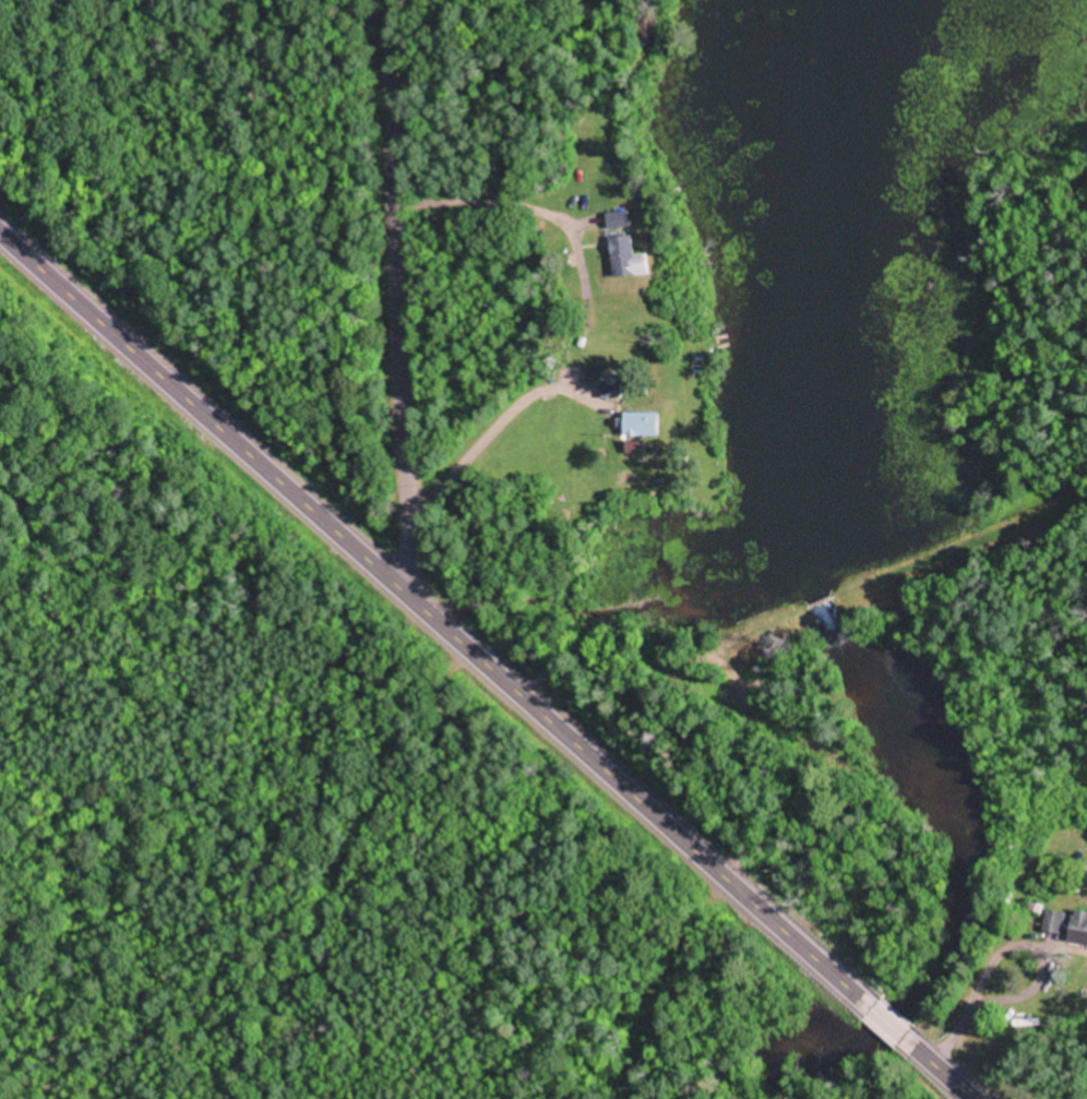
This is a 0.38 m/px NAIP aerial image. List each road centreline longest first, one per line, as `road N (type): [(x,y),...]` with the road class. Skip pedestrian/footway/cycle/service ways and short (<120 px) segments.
road 1 (primary): [(862,993),(0,226)]
road 2 (residential): [(411,587),(381,0)]

